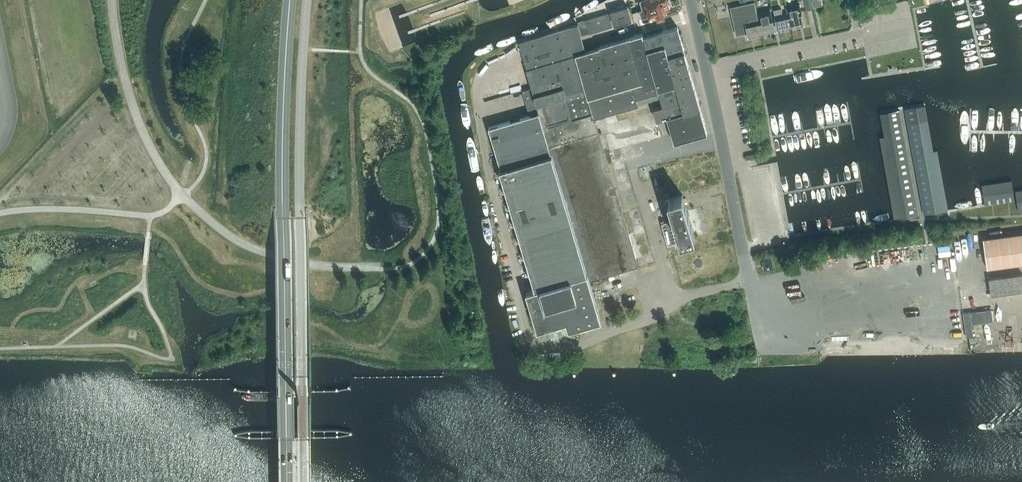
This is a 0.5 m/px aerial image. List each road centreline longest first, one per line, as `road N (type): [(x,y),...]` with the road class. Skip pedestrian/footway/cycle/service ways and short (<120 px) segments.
road 1 (tertiary): [(287,481),(291,0)]
road 2 (unclassified): [(112,0),(121,63),(142,129),(160,166),(210,220),(290,260),(376,269)]
road 3 (unclassified): [(760,345),(706,74)]
road 4 (unclassified): [(706,74),(905,34)]

